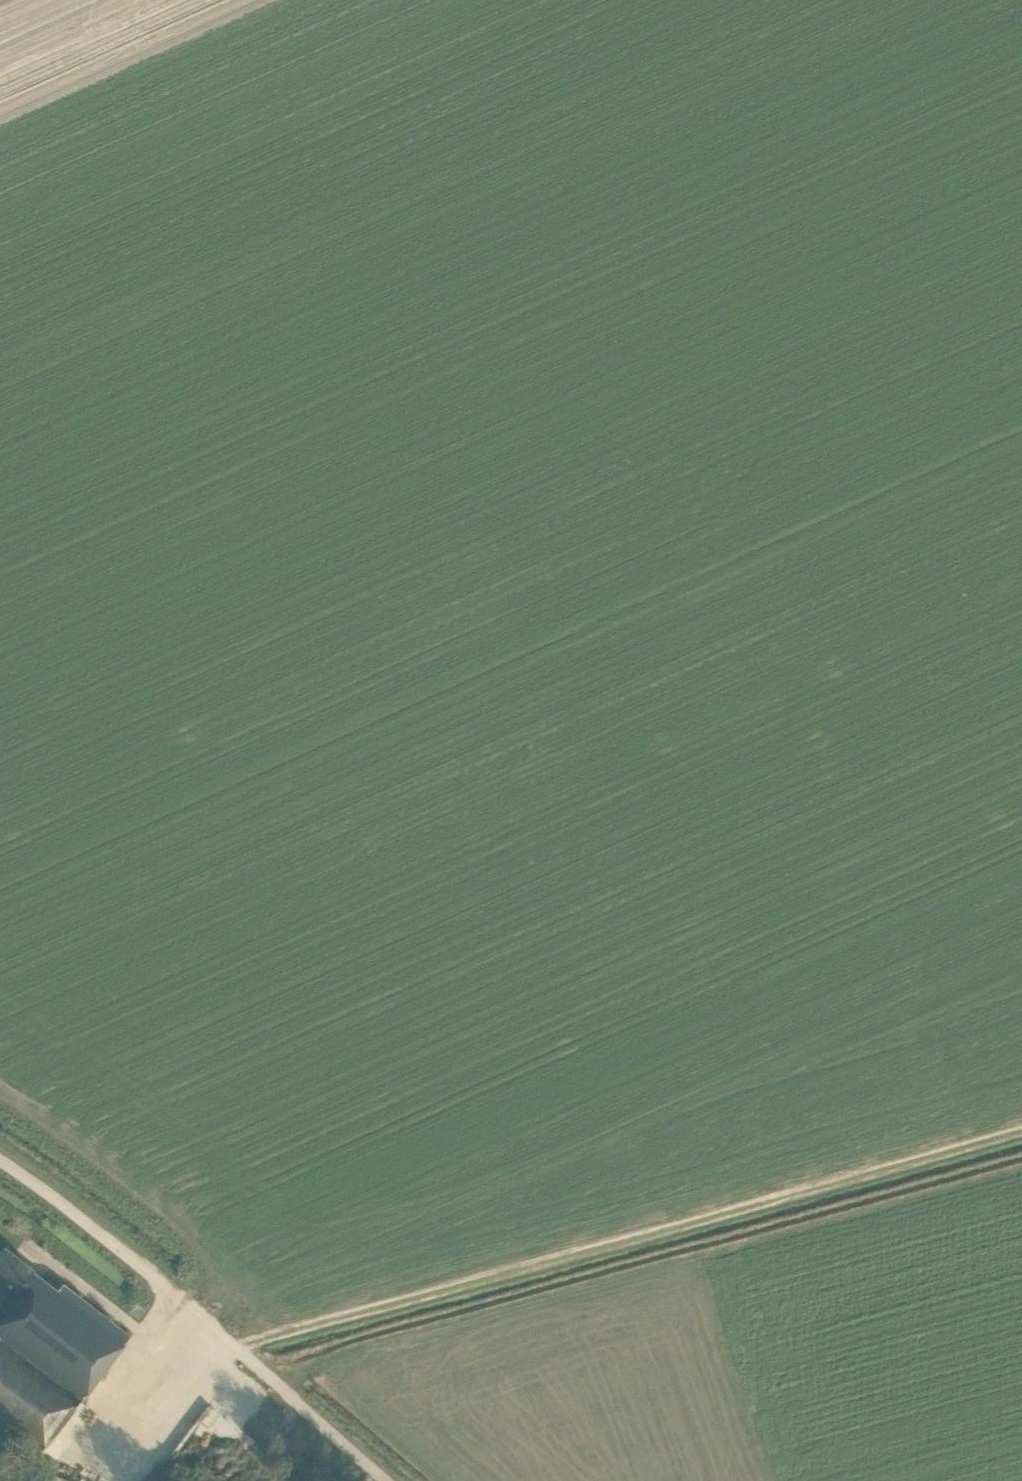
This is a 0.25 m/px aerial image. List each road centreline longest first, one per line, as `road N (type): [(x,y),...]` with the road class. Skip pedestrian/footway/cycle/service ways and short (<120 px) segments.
road 1 (unclassified): [(387,1480),(95,1228),(0,1159)]

